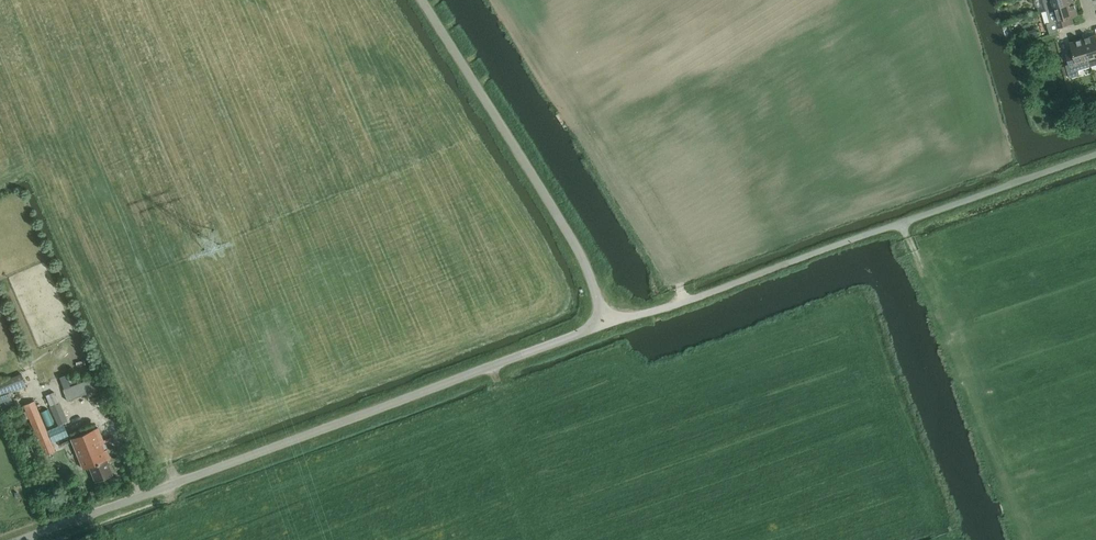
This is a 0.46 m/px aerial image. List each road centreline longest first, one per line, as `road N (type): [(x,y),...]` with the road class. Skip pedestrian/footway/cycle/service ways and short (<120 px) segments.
road 1 (unclassified): [(20,539),(604,327)]
road 2 (unclassified): [(1095,157),(604,327)]
road 3 (unclassified): [(604,327),(588,276),(421,0)]

